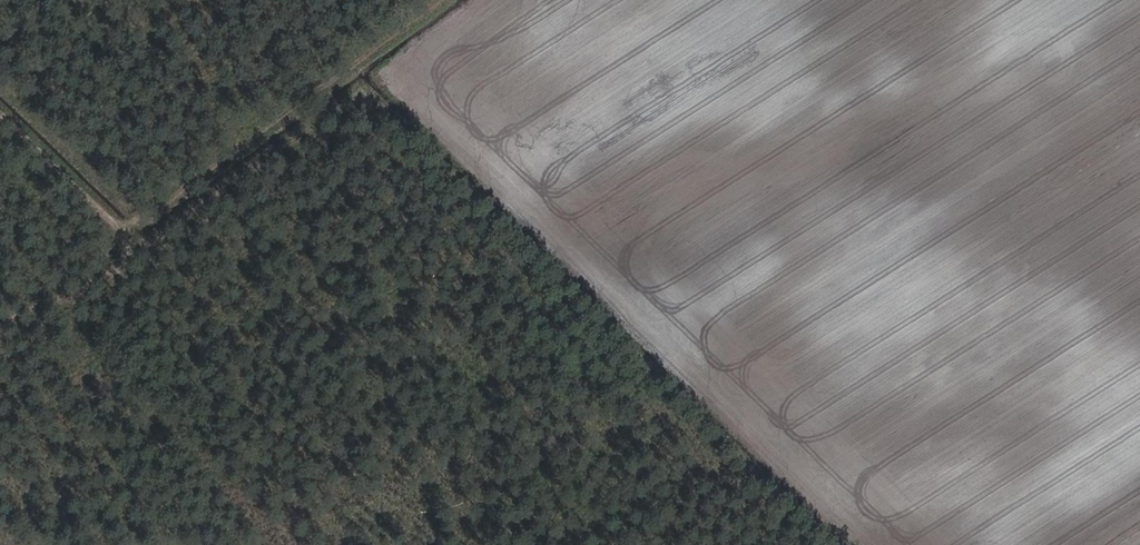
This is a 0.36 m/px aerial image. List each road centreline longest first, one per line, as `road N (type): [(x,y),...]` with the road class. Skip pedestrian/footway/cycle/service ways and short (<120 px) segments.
road 1 (track): [(362,73),(852,544)]
road 2 (track): [(0,109),(143,250),(362,73),(466,0)]

